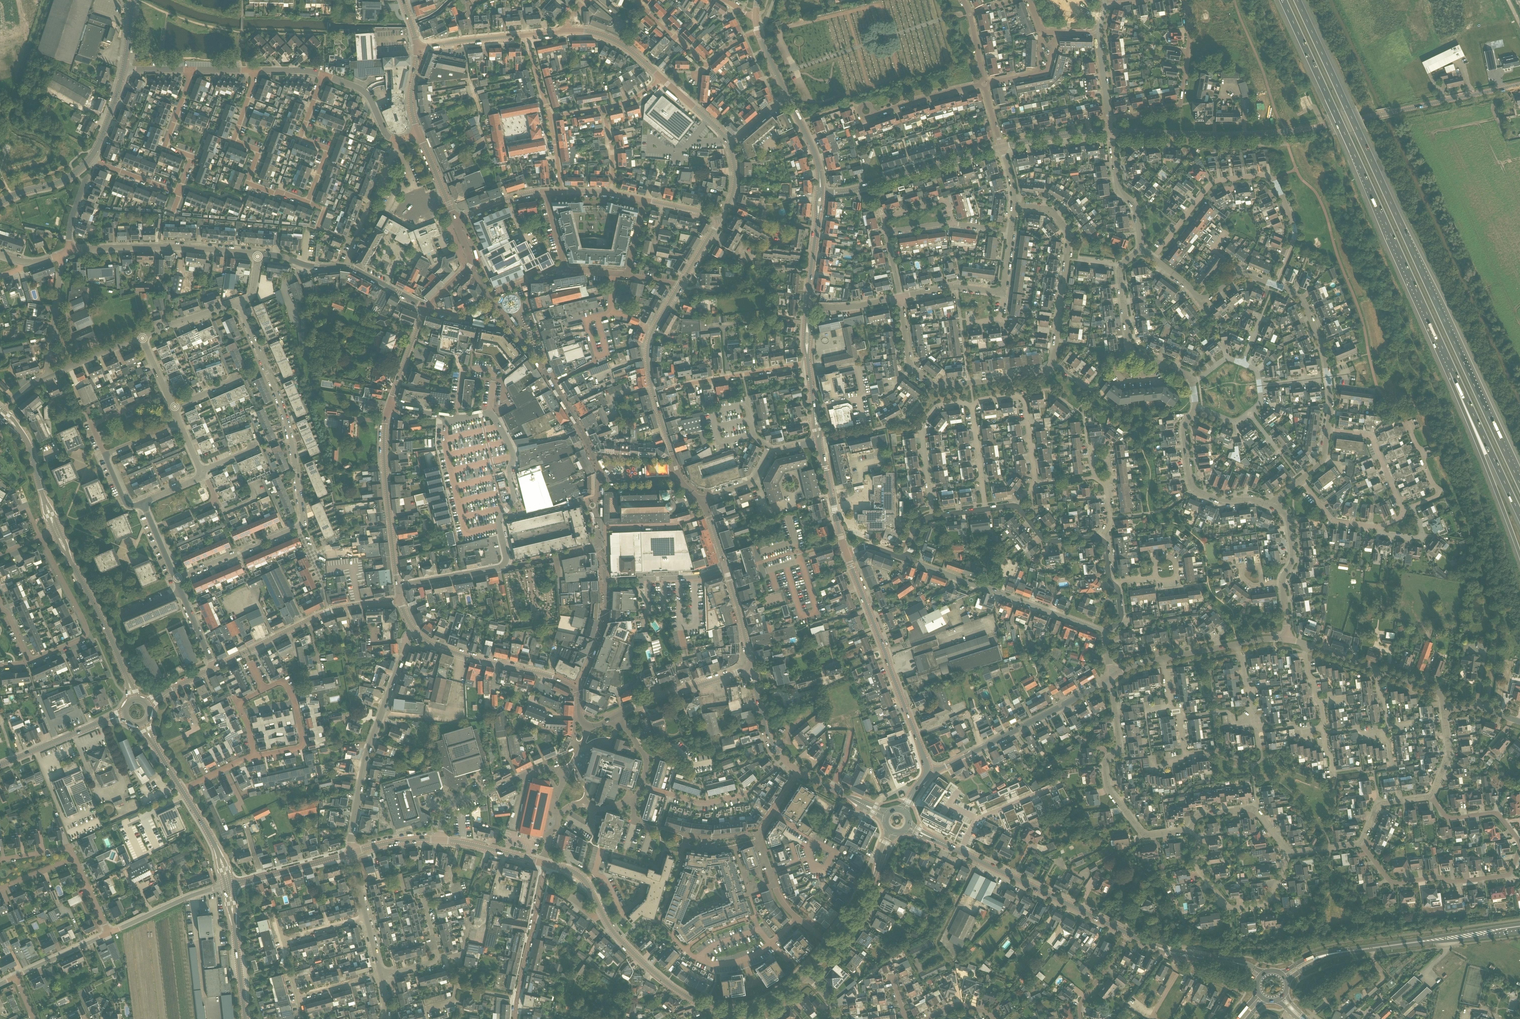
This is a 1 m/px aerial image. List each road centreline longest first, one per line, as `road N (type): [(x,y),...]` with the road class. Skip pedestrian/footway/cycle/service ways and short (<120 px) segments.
road 1 (motorway): [(1519,483),(1297,0)]
road 2 (tertiary): [(1111,133),(1281,133),(1519,87)]
road 3 (motorway): [(1283,0),(1453,370)]
road 4 (residential): [(1361,843),(1392,884),(1510,875),(1519,842),(1496,813),(1449,819),(1431,797)]
road 5 (tertiary): [(426,309),(386,419),(399,587)]
road 6 (residential): [(1154,258),(1212,183),(1261,175),(1273,179),(1294,224),(1277,286)]
road 7 (tertiary): [(412,628),(453,653),(579,689),(579,714),(590,726),(617,714)]
road 8 (residential): [(350,852),(365,762),(412,628)]
road 9 (residential): [(300,525),(281,406),(238,302)]
road 10 (secondary): [(927,770),(849,552)]
road 11 (residential): [(1189,832),(1144,832),(1108,789),(1105,762),(1120,746),(1110,675)]
road 12 (residential): [(903,298),(912,367),(937,386),(1054,364)]
road 13 (residential): [(1105,633),(908,560)]
road 14 (residential): [(927,770),(1110,675)]
road 15 (tertiary): [(215,668),(337,610),(400,601)]
road 16 (residential): [(399,587),(592,546)]
road 17 (residential): [(1054,364),(1068,232),(1049,210),(1014,206)]
road 18 (motorway): [(1453,370),(1519,555)]
road 19 (residential): [(258,254),(158,247),(64,253)]
road 20 (residential): [(307,204),(251,183),(261,153),(235,134),(254,70)]
road 21 (secondary): [(1131,935),(960,852)]
road 22 (tertiary): [(821,192),(1004,148)]
road 23 (secondary): [(1339,953),(1519,928)]
road 24 (residential): [(1111,121),(1180,106),(1190,42),(1184,0)]
road 25 (residential): [(1288,857),(1264,905),(1233,909),(1197,869),(1189,832)]
road 26 (tertiary): [(752,667),(700,500)]
road 27 (residential): [(29,662),(88,632),(40,537)]
road 28 (residential): [(1272,507),(1246,498),(1227,503),(1194,489),(1184,428),(1195,406)]
road 29 (residential): [(1329,431),(1324,350),(1301,296),(1277,286)]
road 30 (residential): [(546,862),(515,1018)]
road 31 (residential): [(726,1013),(667,983),(604,916)]
road 32 (residential): [(653,393),(808,364)]
road 33 (motorway): [(1453,370),(1519,513)]
road 34 (residential): [(325,74),(300,138),(327,148),(307,204)]
road 35 (residential): [(439,840),(450,805),(530,772),(558,770)]
road 36 (residential): [(179,193),(192,156),(165,147),(192,70)]
road 37 (residential): [(1277,286),(1245,277),(1205,301),(1154,258)]
road 38 (residential): [(933,517),(928,419),(973,402)]
road 39 (tertiary): [(617,714),(752,667)]
road 40 (secondary): [(128,680),(69,557)]
road 41 (residential): [(176,579),(300,525)]
road 42 (residential): [(254,756),(303,744),(287,686),(264,689)]
road 43 (residential): [(1288,857),(1257,811),(1200,816),(1189,832)]
road 44 (residential): [(833,946),(892,831)]
road 45 (residential): [(1140,250),(1138,207),(1118,190),(1111,133)]
road 46 (residential): [(108,933),(225,886)]
road 47 (residential): [(1403,511),(1372,437),(1329,431)]
road 48 (residential): [(350,852),(231,884)]
road 49 (residential): [(50,374),(64,253)]
road 50 (residential): [(683,846),(658,922),(686,950)]

